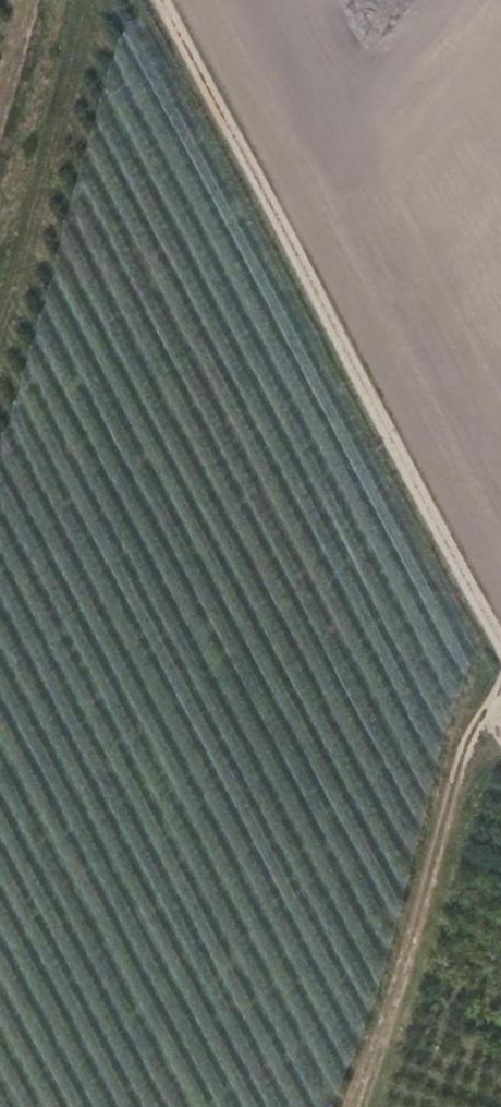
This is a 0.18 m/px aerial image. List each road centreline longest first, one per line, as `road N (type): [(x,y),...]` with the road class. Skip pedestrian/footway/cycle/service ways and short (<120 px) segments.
road 1 (track): [(149,0),(500,662)]
road 2 (track): [(500,679),(347,1106)]
road 3 (track): [(0,137),(37,0)]

